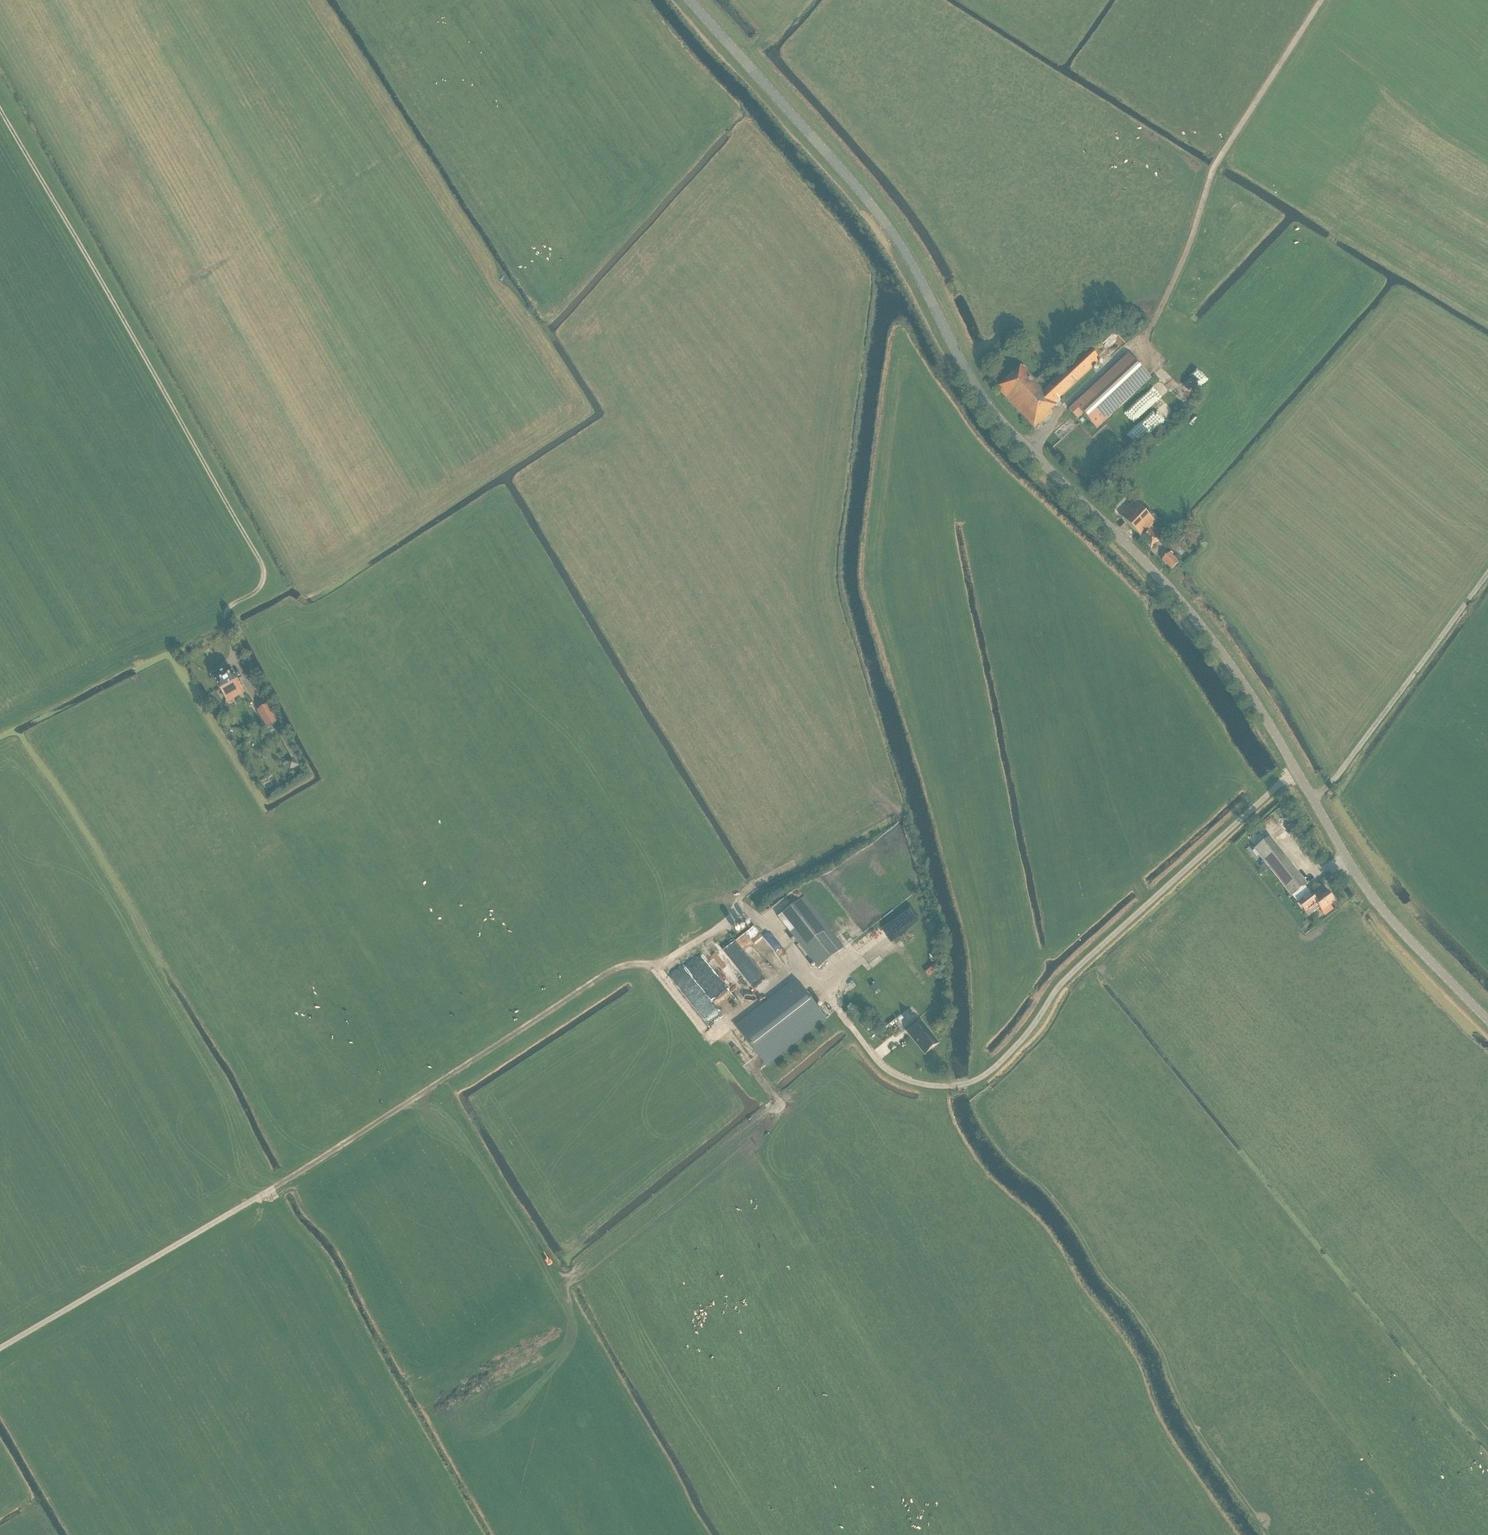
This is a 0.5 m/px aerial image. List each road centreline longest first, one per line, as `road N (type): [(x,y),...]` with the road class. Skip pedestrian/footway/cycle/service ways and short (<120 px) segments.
road 1 (tertiary): [(1487,1023),(1362,888),(1250,694),(1140,560),(990,406),(893,237),(688,0)]
road 2 (track): [(0,86),(261,561),(262,583),(227,610),(236,666)]

